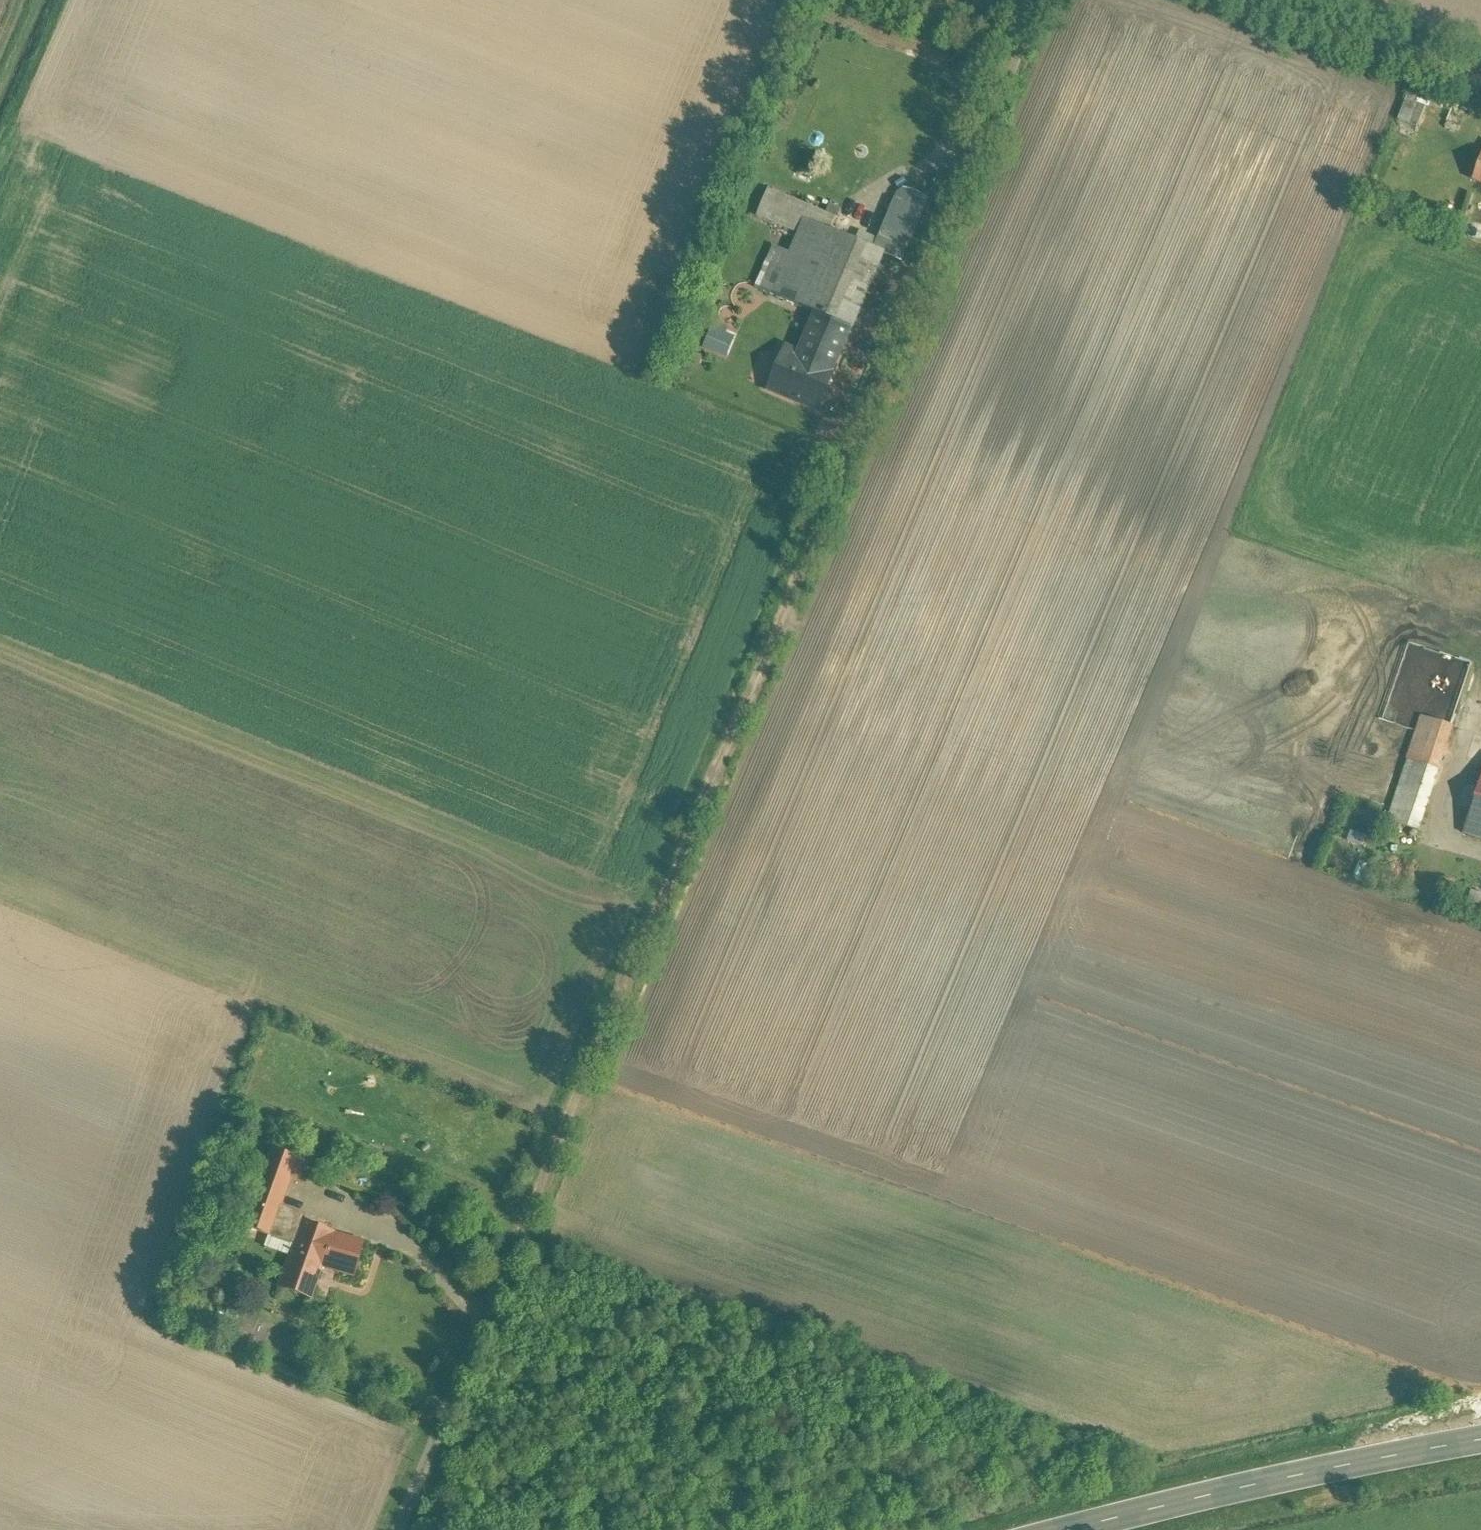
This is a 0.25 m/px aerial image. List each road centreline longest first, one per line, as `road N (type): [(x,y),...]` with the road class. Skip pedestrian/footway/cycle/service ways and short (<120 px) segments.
road 1 (unclassified): [(1033,0),(394,1529)]
road 2 (secondary): [(1480,1441),(1083,1529)]
road 3 (unclassified): [(1271,0),(1480,76)]

